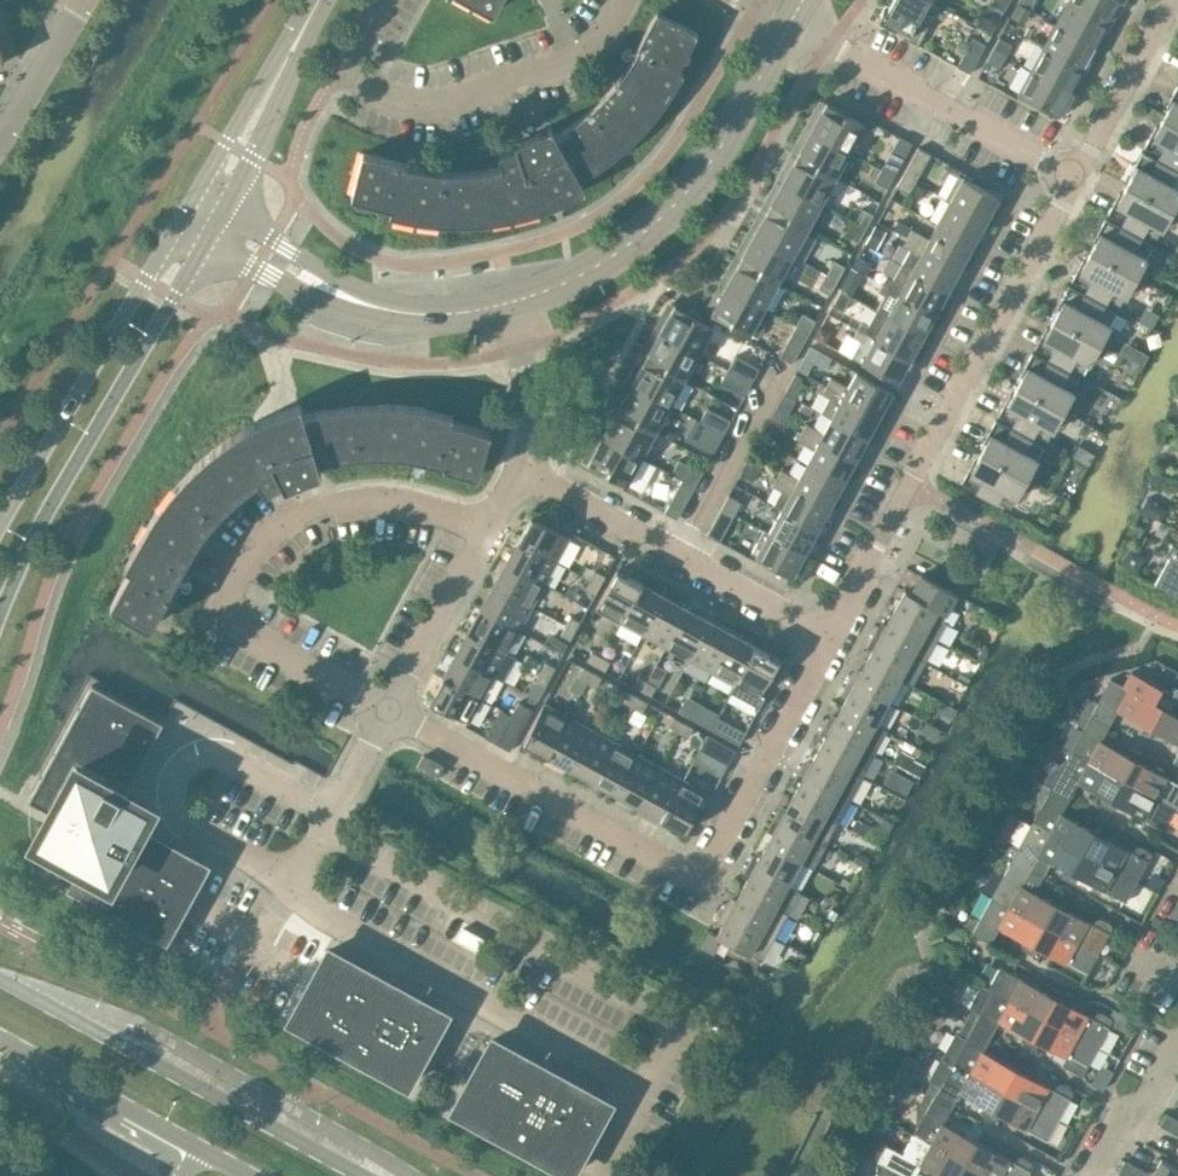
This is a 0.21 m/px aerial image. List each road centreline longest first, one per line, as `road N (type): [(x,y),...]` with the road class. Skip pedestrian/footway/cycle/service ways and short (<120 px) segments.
road 1 (residential): [(388,710),(704,882),(831,636)]
road 2 (residential): [(388,710),(213,616),(242,563),(306,512),(384,500),(486,526)]
road 3 (residential): [(831,636),(1076,177)]
road 4 (tertiary): [(0,617),(17,571),(189,268),(195,231)]
road 5 (unclassified): [(513,303),(595,271),(663,221),(713,166),(791,19)]
road 6 (secondary): [(362,1175),(0,979)]
road 7 (tertiary): [(195,231),(147,280),(0,528)]
road 8 (residential): [(831,636),(525,468)]
road 9 (unclassified): [(203,219),(372,309),(440,317),(513,303)]
road 10 (residential): [(339,71),(406,101),(449,101),(578,58),(603,38),(624,0)]
road 11 (residential): [(1076,177),(791,19)]
road 12 (unclassified): [(239,963),(388,710)]
road 13 (secondary): [(0,1038),(248,1175)]
road 14 (tertiary): [(203,219),(324,0)]
road 15 (residential): [(486,526),(388,710)]
road 16 (residential): [(1076,177),(1173,0)]
road 17 (unclassified): [(81,0),(0,146)]
road 18 (residential): [(525,468),(531,403),(513,303)]
road 19 (residential): [(1092,1175),(1177,1042)]

